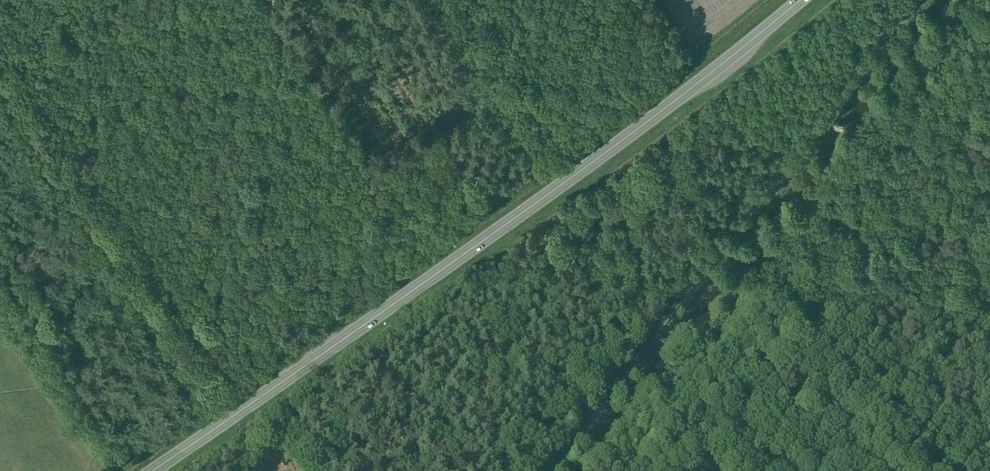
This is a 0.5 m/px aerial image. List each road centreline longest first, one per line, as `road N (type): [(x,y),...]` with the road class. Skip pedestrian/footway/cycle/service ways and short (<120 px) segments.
road 1 (trunk): [(254,401),(604,154),(799,0)]
road 2 (unclassified): [(555,470),(917,0)]
road 3 (track): [(761,275),(972,0)]
road 4 (track): [(639,470),(742,313)]
road 5 (track): [(908,470),(779,347)]
road 6 (trunk): [(254,401),(152,470)]

